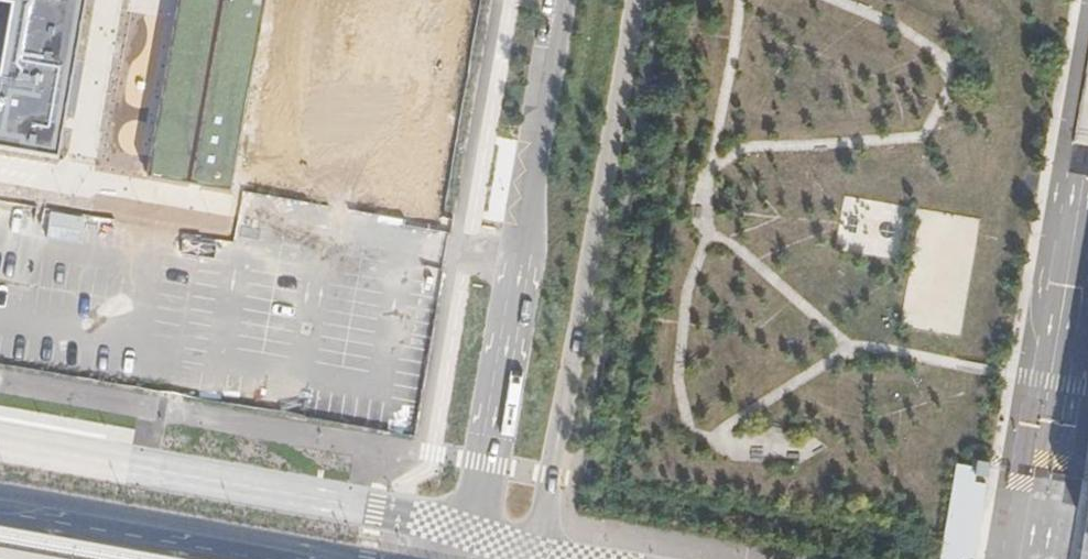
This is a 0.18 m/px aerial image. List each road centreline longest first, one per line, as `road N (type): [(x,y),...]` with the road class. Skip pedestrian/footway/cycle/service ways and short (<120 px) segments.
road 1 (tertiary): [(560,0),(459,558)]
road 2 (tertiary): [(541,558),(640,0)]
road 3 (tertiary): [(269,558),(0,512)]

